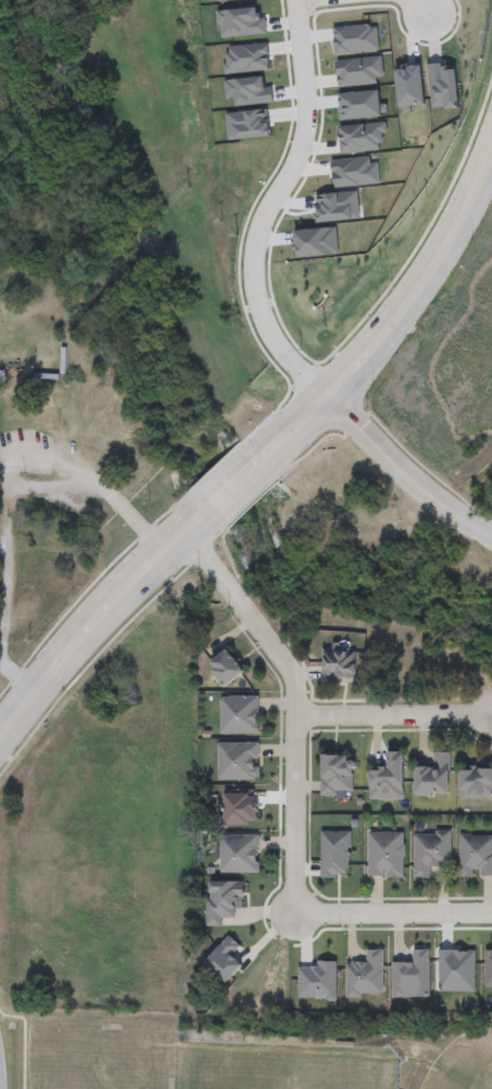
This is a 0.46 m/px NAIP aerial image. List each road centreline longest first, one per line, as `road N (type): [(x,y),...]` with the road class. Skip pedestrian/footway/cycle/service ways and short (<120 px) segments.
road 1 (tertiary): [(491,163),(467,216),(376,354),(141,573),(52,673)]
road 2 (residential): [(296,0),(305,122),(293,165),(256,232),(252,271),(269,334),(332,396)]
road 3 (residential): [(189,528),(293,682),(295,914)]
road 4 (tertiary): [(332,396),(491,538)]
road 5 (residential): [(293,714),(491,714)]
road 6 (residential): [(295,914),(491,914)]

